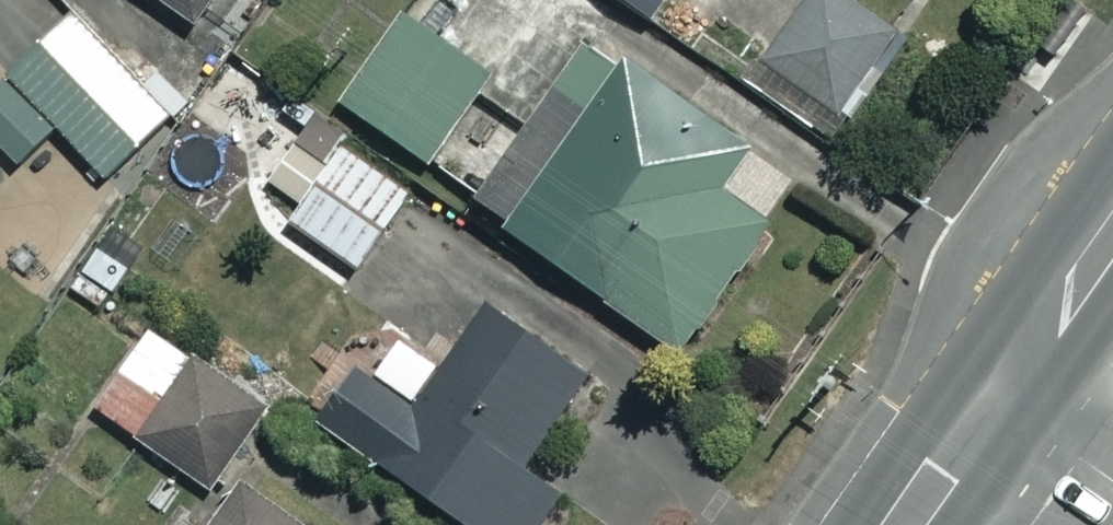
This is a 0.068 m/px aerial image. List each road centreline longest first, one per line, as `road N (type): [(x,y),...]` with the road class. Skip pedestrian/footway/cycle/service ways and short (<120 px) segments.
road 1 (secondary): [(1112,231),(994,400)]
road 2 (secondary): [(994,400),(906,524)]
road 3 (residential): [(1112,480),(994,400)]

